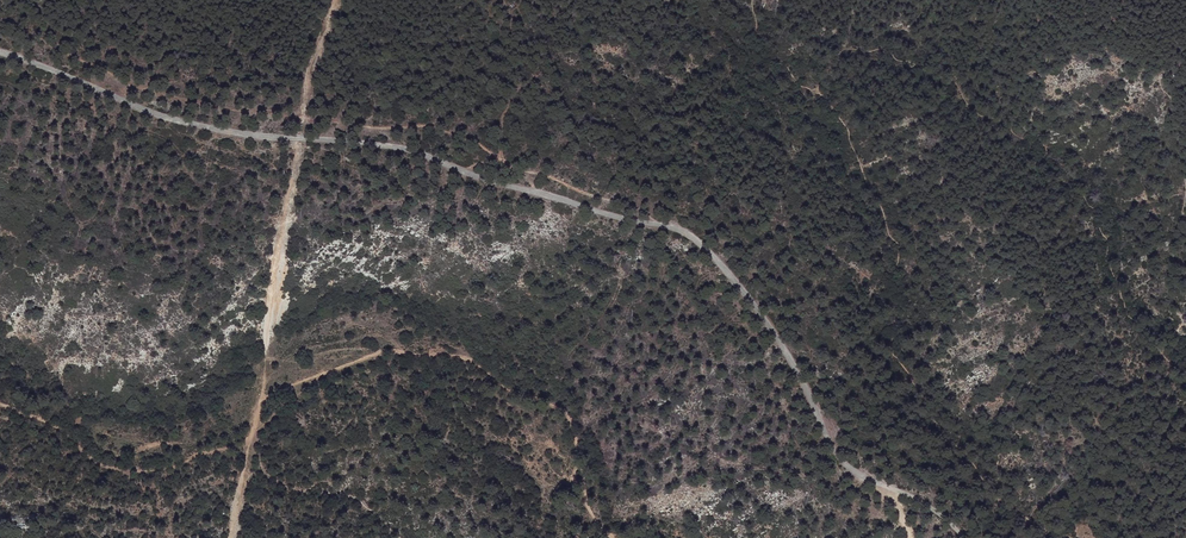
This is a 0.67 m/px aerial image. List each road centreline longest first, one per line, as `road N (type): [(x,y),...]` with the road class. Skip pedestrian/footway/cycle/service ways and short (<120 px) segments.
road 1 (unclassified): [(0,52),(158,115),(400,148),(685,233),(771,328),(841,458),(936,510),(963,537)]
road 2 (track): [(0,19),(163,95),(365,125),(442,124),(534,175),(634,208),(664,227)]

